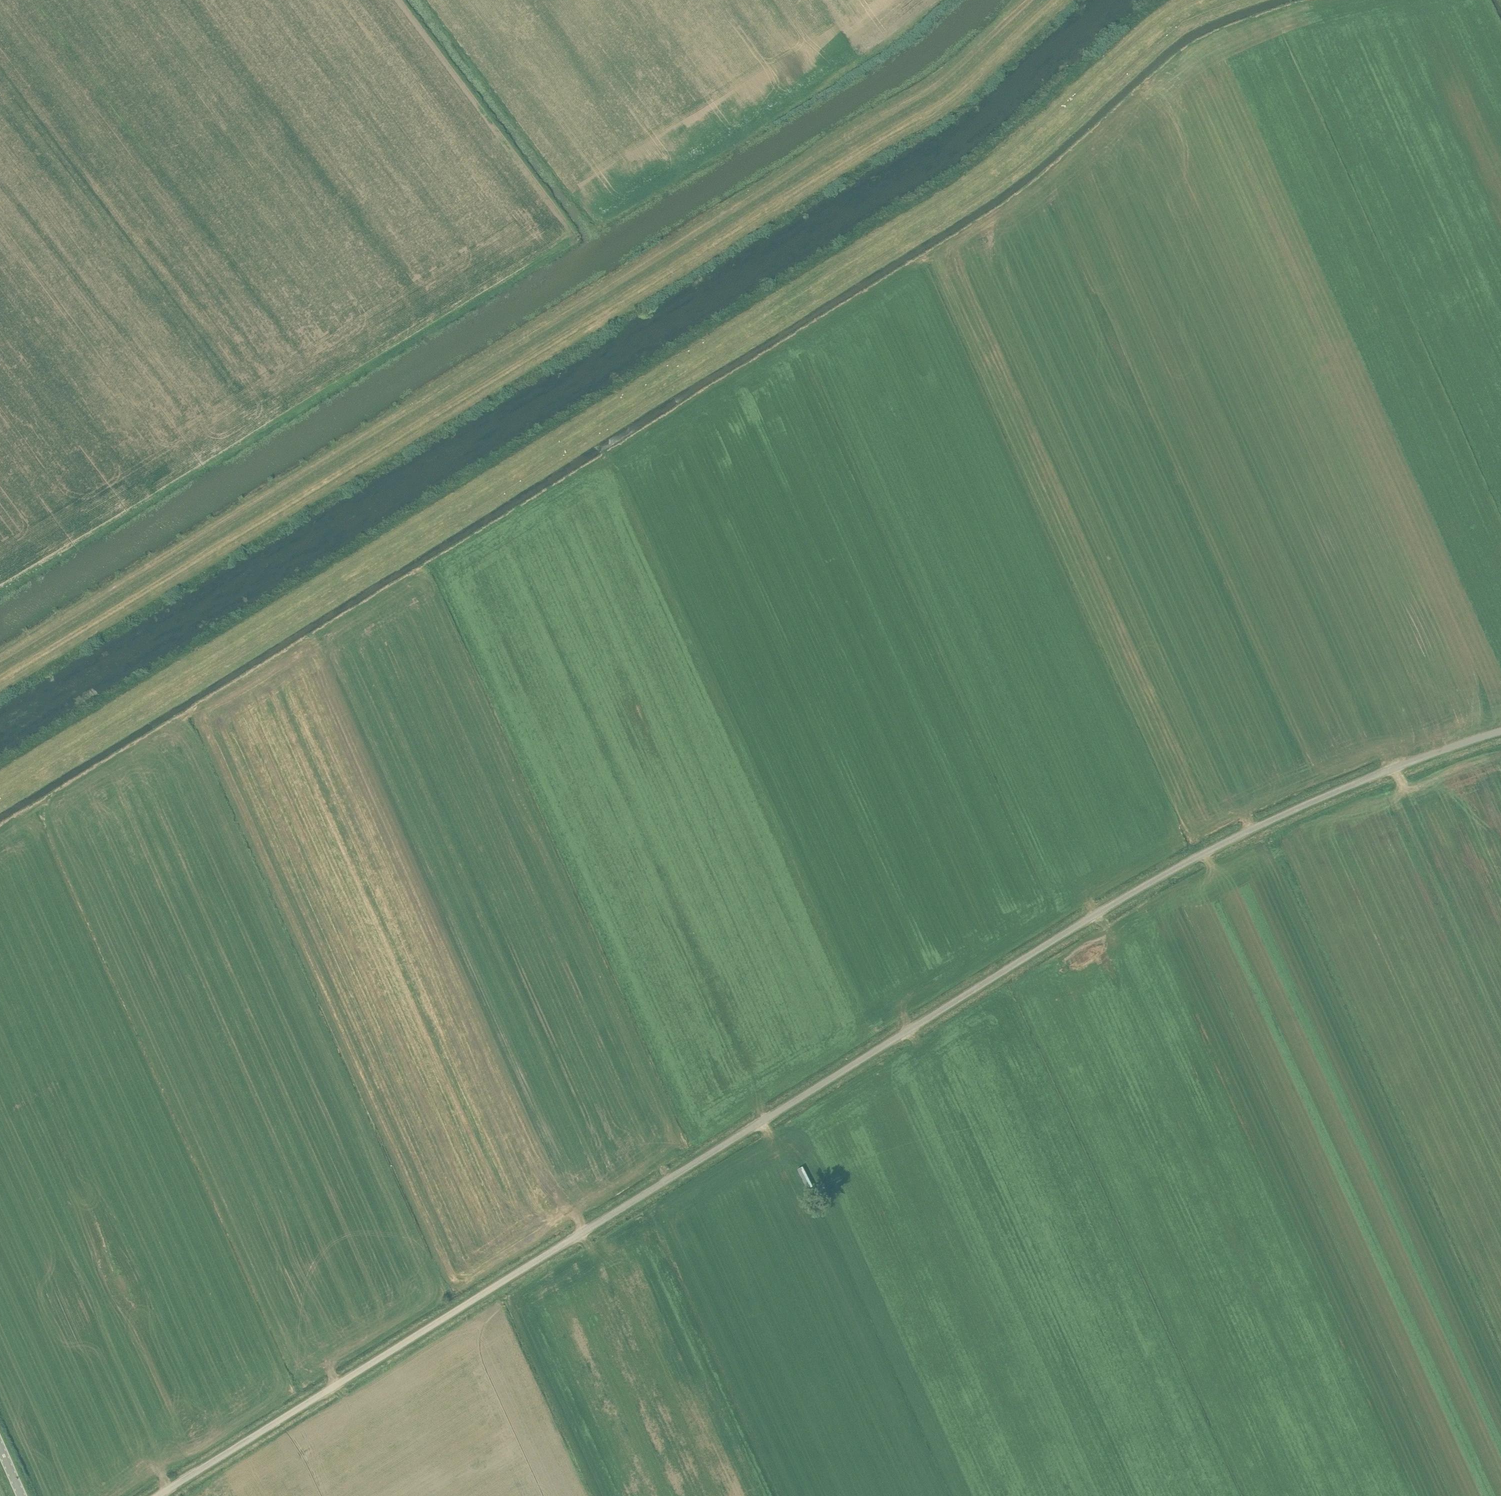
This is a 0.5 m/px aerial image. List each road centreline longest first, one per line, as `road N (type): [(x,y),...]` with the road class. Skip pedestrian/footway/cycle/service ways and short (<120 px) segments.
road 1 (unclassified): [(157,1495),(1155,880),(1318,799),(1500,732)]

